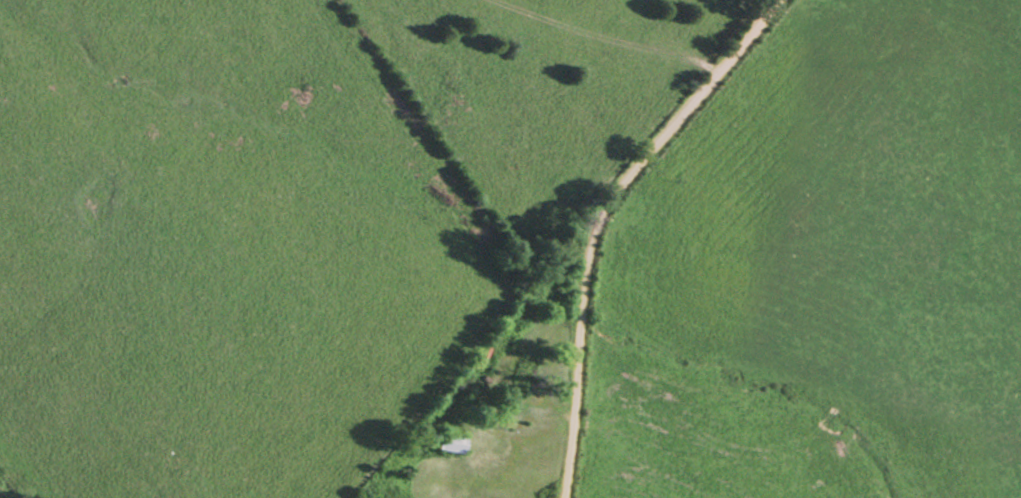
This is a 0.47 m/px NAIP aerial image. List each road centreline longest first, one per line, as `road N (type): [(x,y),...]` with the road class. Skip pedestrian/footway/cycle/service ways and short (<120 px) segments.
road 1 (residential): [(563,497),(609,220),(790,0)]

